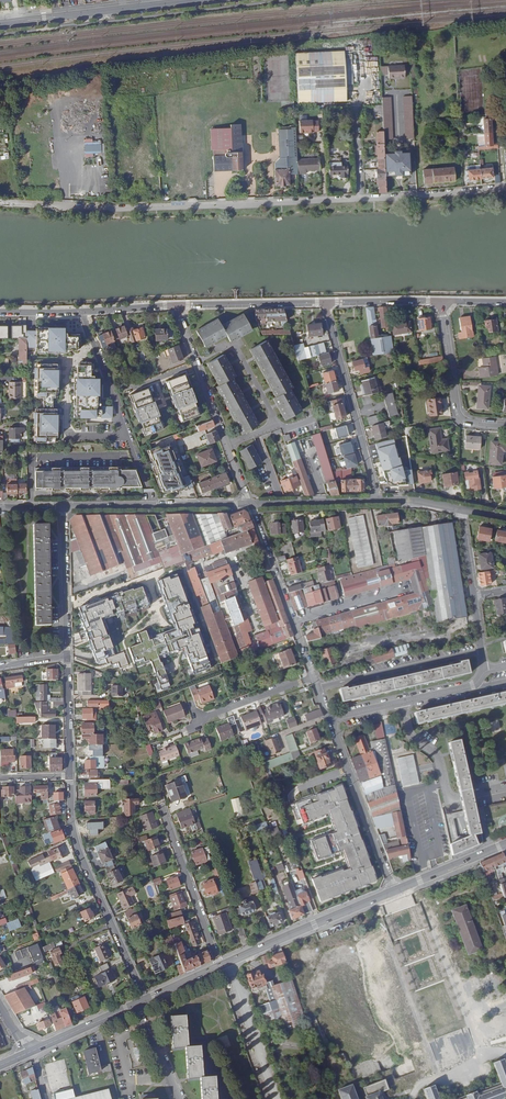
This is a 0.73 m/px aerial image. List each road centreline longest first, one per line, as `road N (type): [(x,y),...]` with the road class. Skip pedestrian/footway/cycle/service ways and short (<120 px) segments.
road 1 (unclassified): [(17,204),(202,205),(505,187)]
road 2 (unclassified): [(146,999),(77,845),(70,776)]
road 3 (residential): [(326,302),(378,499)]
road 4 (secondary): [(0,24),(200,0)]
road 5 (secondary): [(220,966),(394,892)]
road 6 (residential): [(63,506),(250,503)]
road 7 (residential): [(250,503),(314,677)]
road 8 (residential): [(330,719),(394,892)]
road 9 (residential): [(318,687),(482,652)]
road 10 (residential): [(162,810),(220,966)]
road 11 (residential): [(484,670),(473,686),(330,719)]
road 12 (unclassified): [(505,425),(459,415),(440,301)]
road 13 (residential): [(326,302),(174,305)]
road 14 (unclassified): [(63,506),(67,657)]
road 15 (residential): [(227,444),(174,305)]
road 16 (unknown): [(271,1098),(228,963)]
road 17 (residential): [(250,503),(378,499)]
road 18 (residential): [(314,677),(199,720)]
road 19 (secondary): [(394,892),(505,844)]

